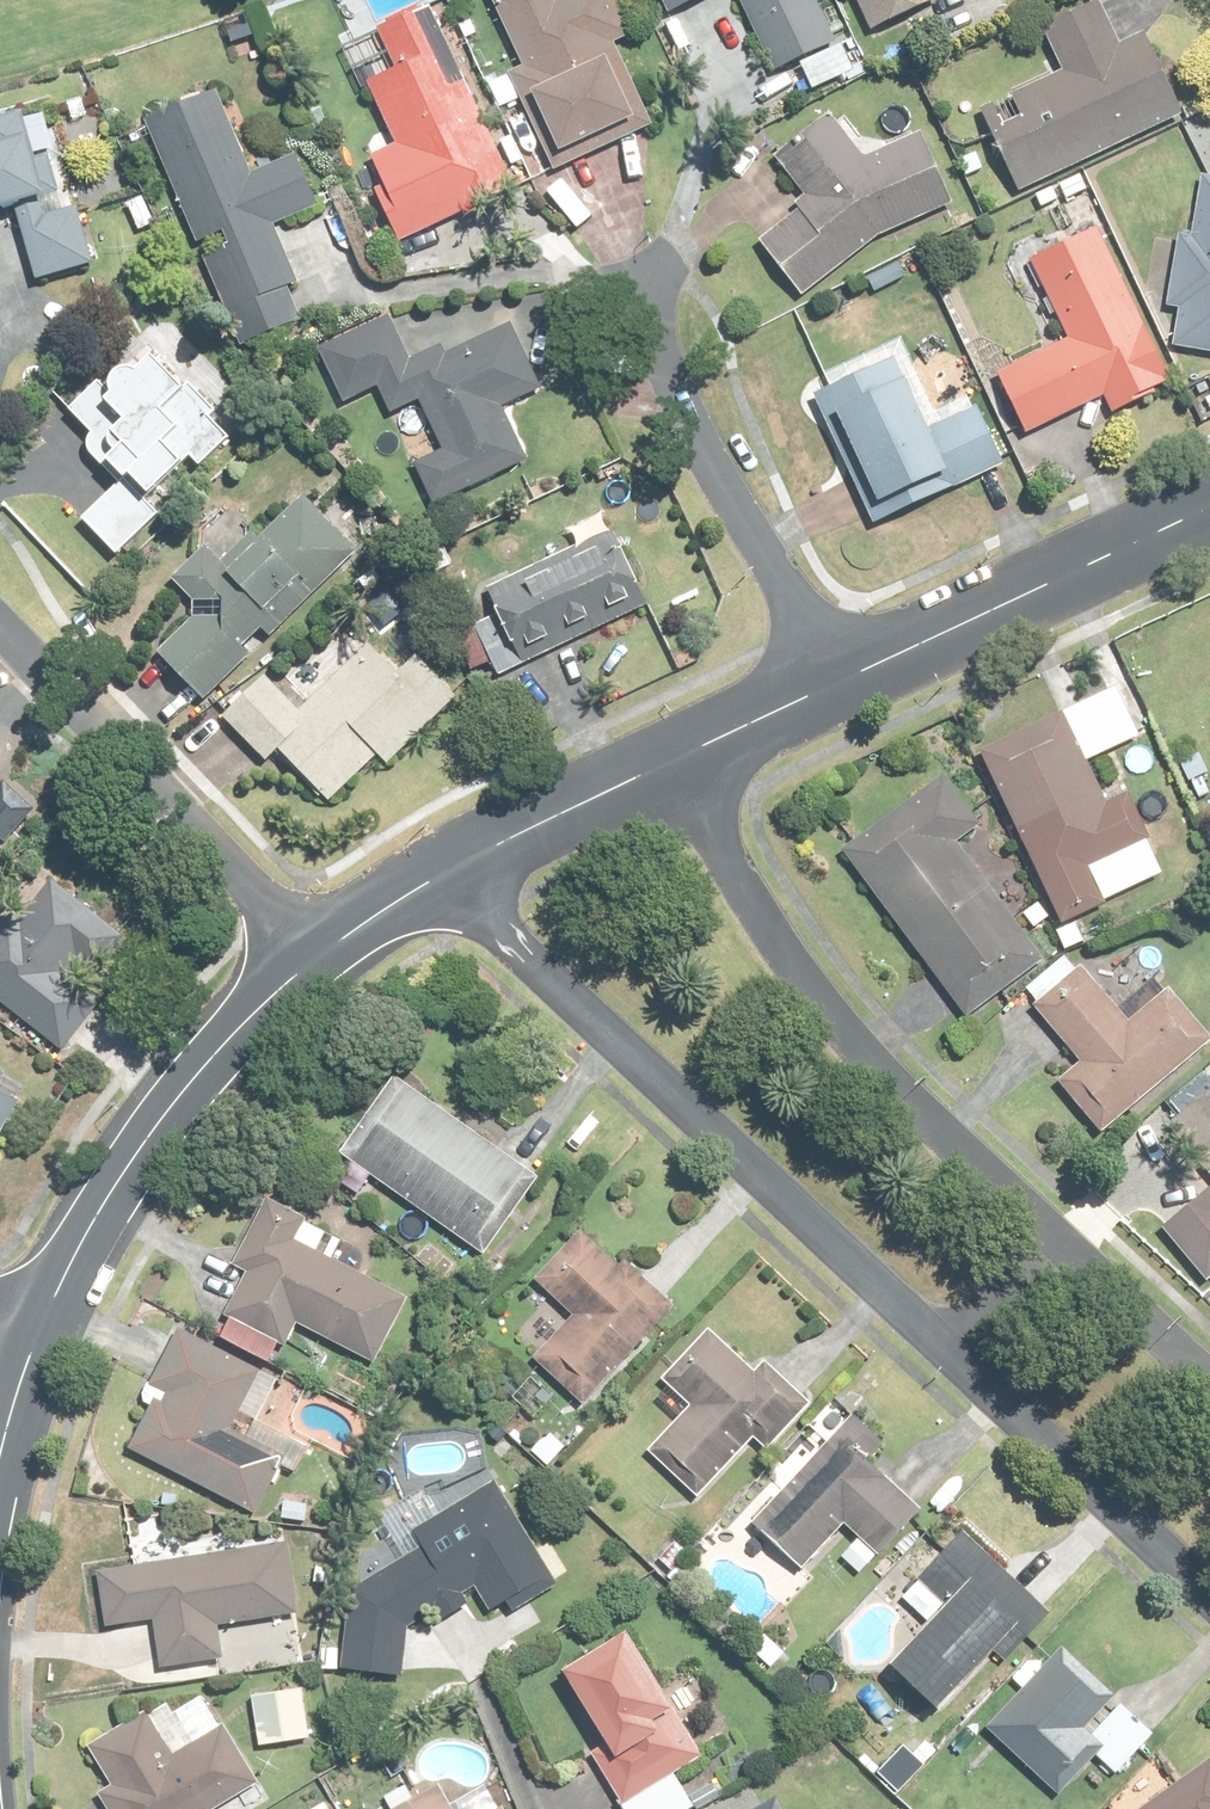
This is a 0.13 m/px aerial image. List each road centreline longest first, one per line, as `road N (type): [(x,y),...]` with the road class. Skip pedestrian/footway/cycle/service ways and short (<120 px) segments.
road 1 (residential): [(940,1346),(443,880)]
road 2 (residential): [(677,757),(823,989),(876,1055),(1057,1222)]
road 3 (tertiary): [(32,1339),(154,1136),(225,1047),(312,966)]
road 4 (residential): [(0,623),(312,966)]
road 5 (residential): [(835,678),(703,443),(634,296)]
road 6 (tertiary): [(835,678),(1209,492)]
road 7 (residential): [(1209,1606),(940,1346)]
road 8 (tertiary): [(443,880),(677,757)]
road 9 (residential): [(1057,1222),(1209,1374)]
road 10 (tertiary): [(677,757),(835,678)]
road 11 (residential): [(940,1346),(1057,1222)]
road 12 (tertiary): [(312,966),(443,880)]
road 13 (tertiary): [(0,1460),(32,1339)]

